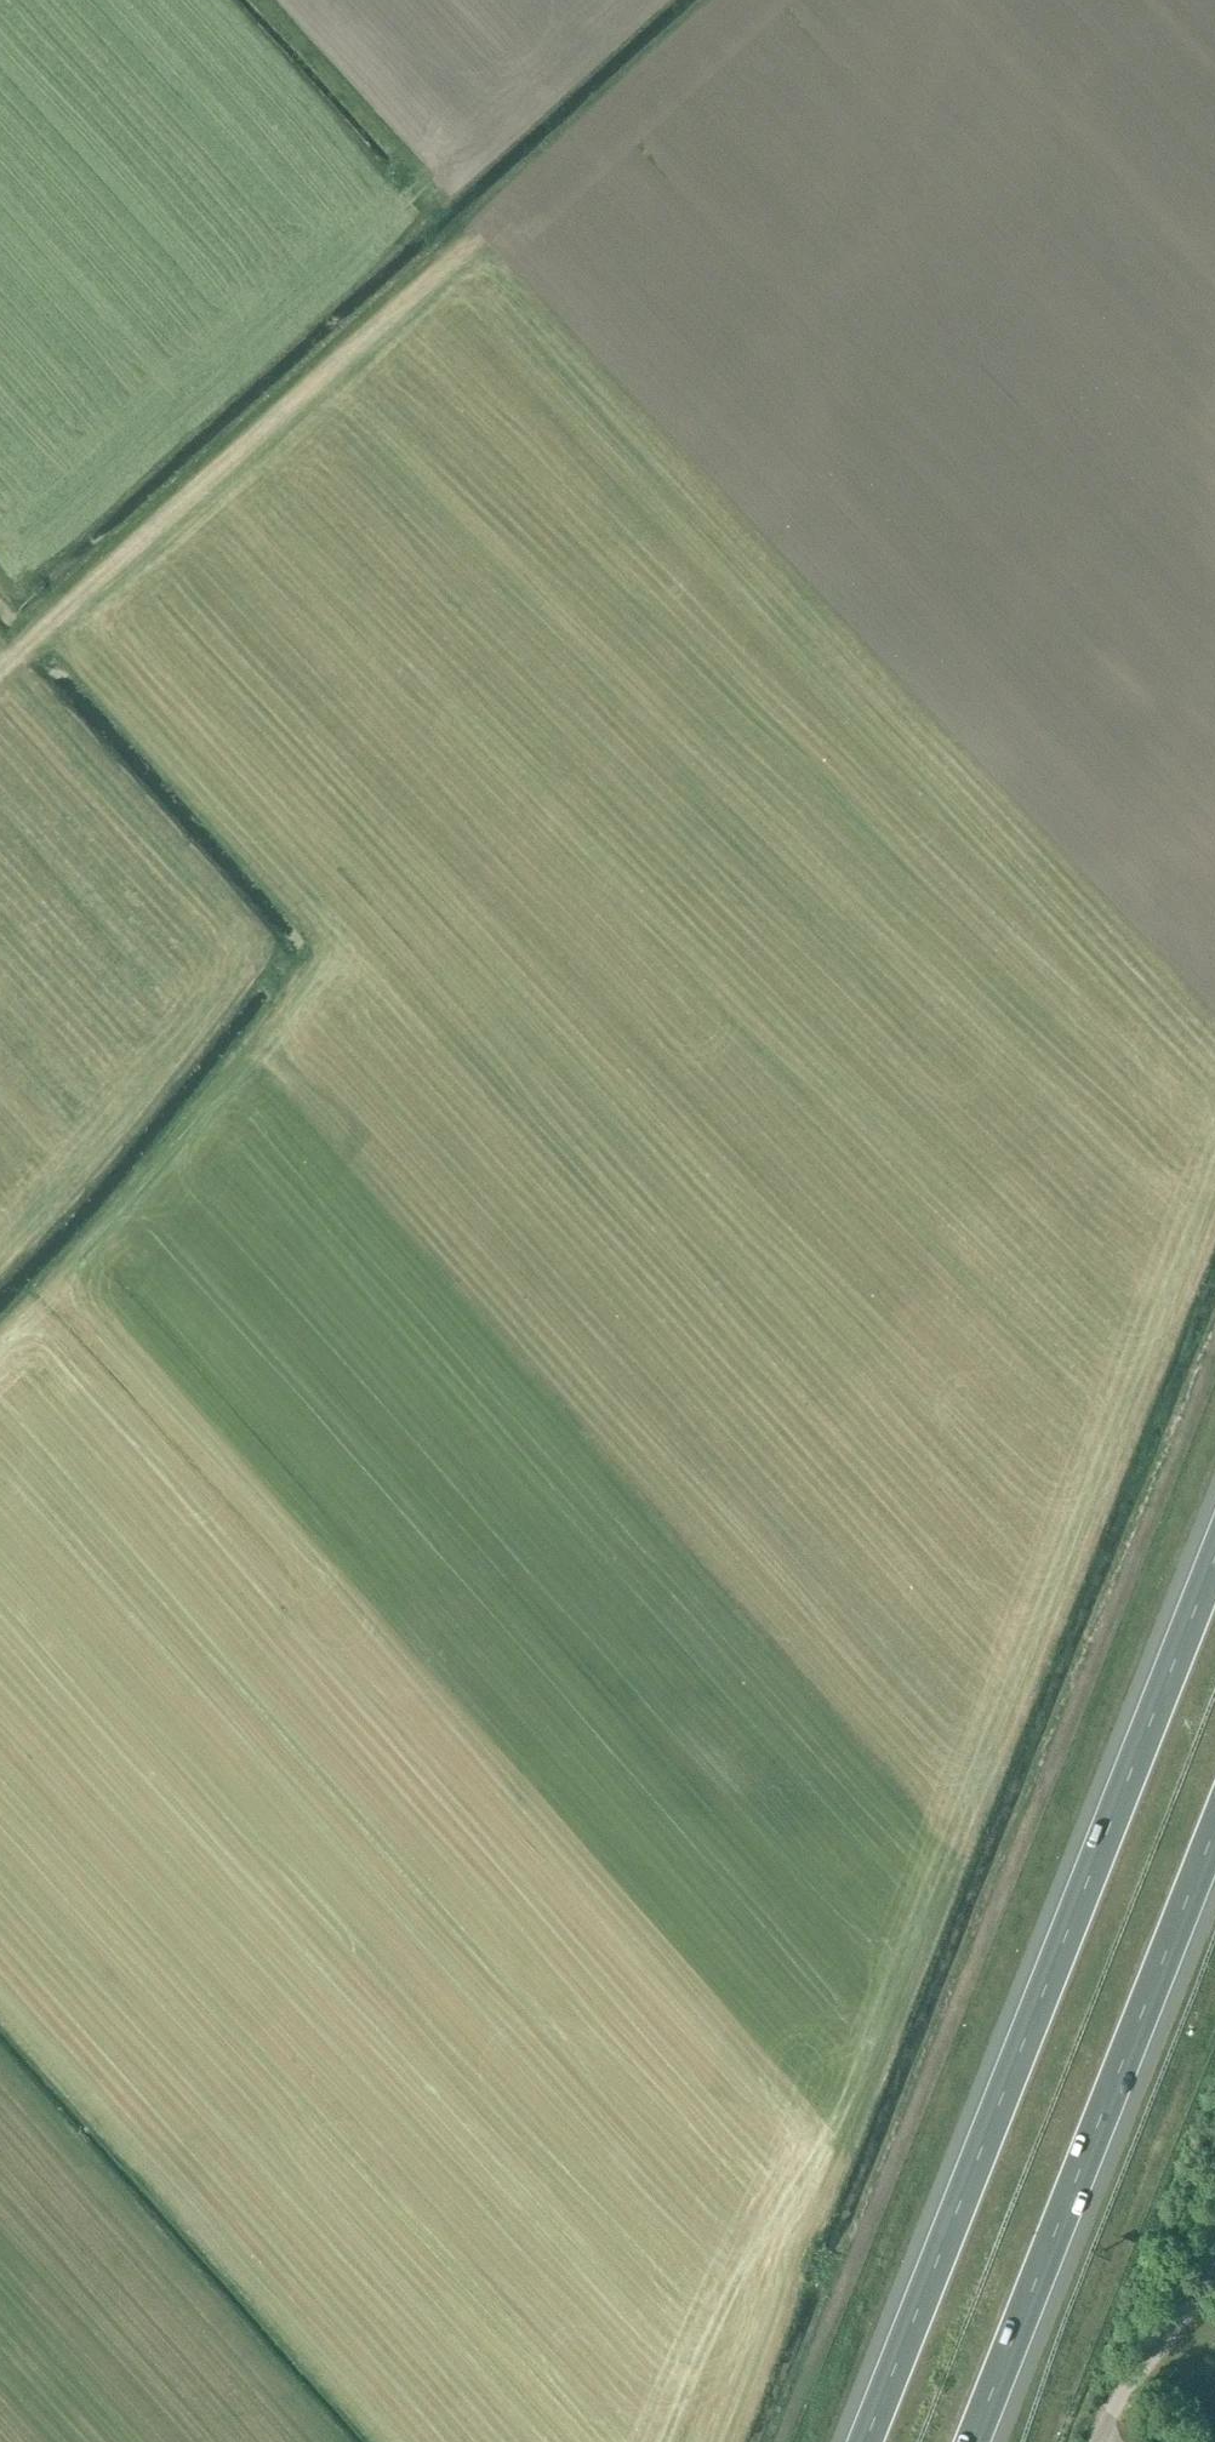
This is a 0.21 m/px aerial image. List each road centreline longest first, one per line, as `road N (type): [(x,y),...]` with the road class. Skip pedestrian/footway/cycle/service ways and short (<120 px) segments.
road 1 (motorway): [(1214,1542),(859,2441)]
road 2 (motorway): [(980,2441),(1214,1851)]

